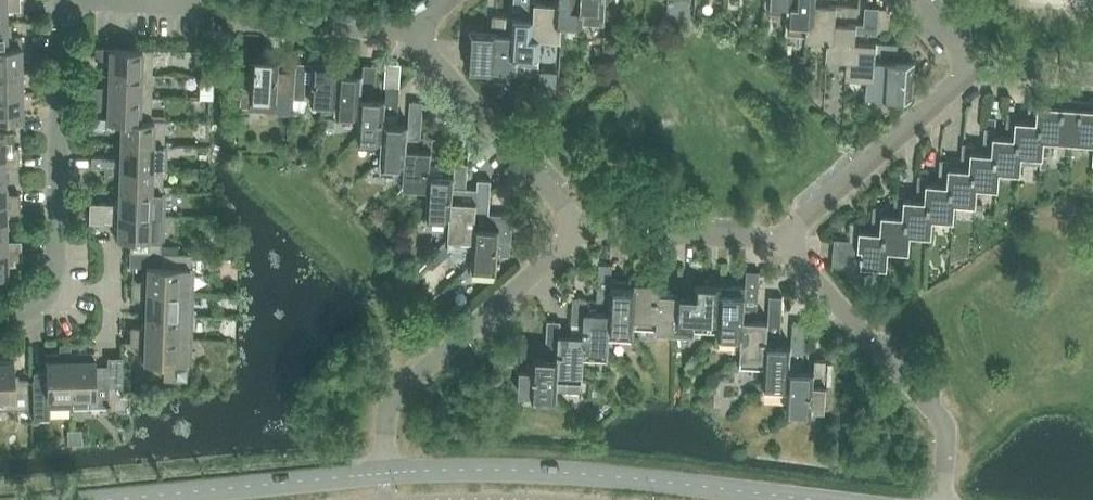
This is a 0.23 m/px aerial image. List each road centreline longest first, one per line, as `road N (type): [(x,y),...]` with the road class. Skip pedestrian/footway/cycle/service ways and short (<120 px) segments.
road 1 (unclassified): [(822,499),(585,474),(388,471)]
road 2 (residential): [(0,316),(31,316),(62,282),(73,0)]
road 3 (residential): [(770,239),(946,429),(938,499)]
road 4 (residential): [(388,471),(390,398),(576,232)]
road 5 (unclassified): [(388,471),(104,499)]
road 6 (residential): [(576,232),(414,28)]
road 7 (residential): [(770,239),(969,73)]
road 8 (residential): [(576,232),(770,239)]
road 9 (residential): [(414,28),(236,18)]
road 10 (residential): [(203,5),(73,0)]
road 11 (residential): [(969,73),(1092,77)]

